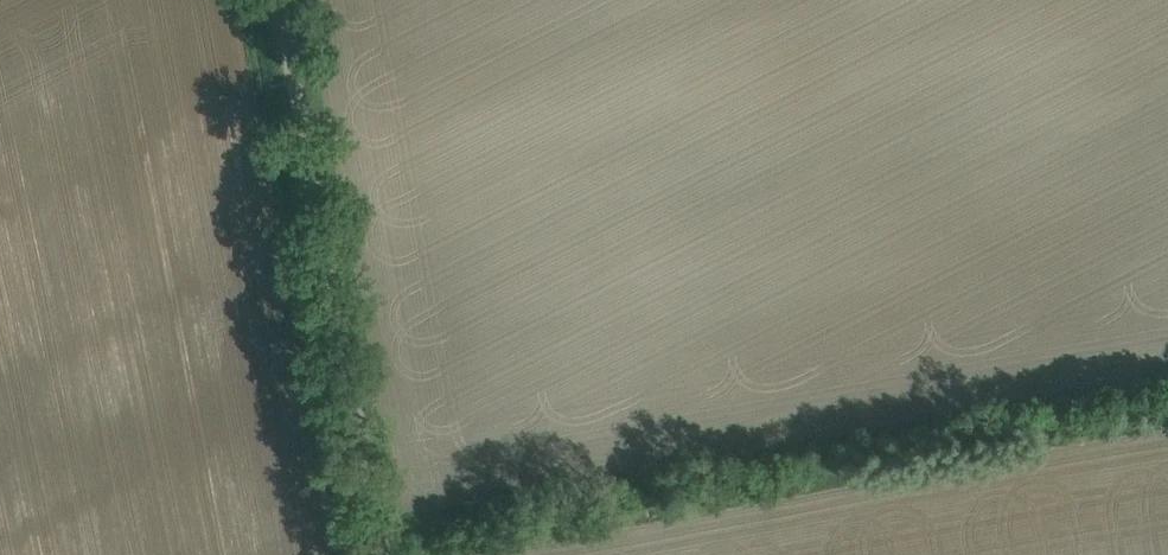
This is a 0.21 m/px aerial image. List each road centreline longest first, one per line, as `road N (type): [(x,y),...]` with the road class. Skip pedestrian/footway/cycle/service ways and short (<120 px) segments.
road 1 (track): [(383,554),(276,0)]

